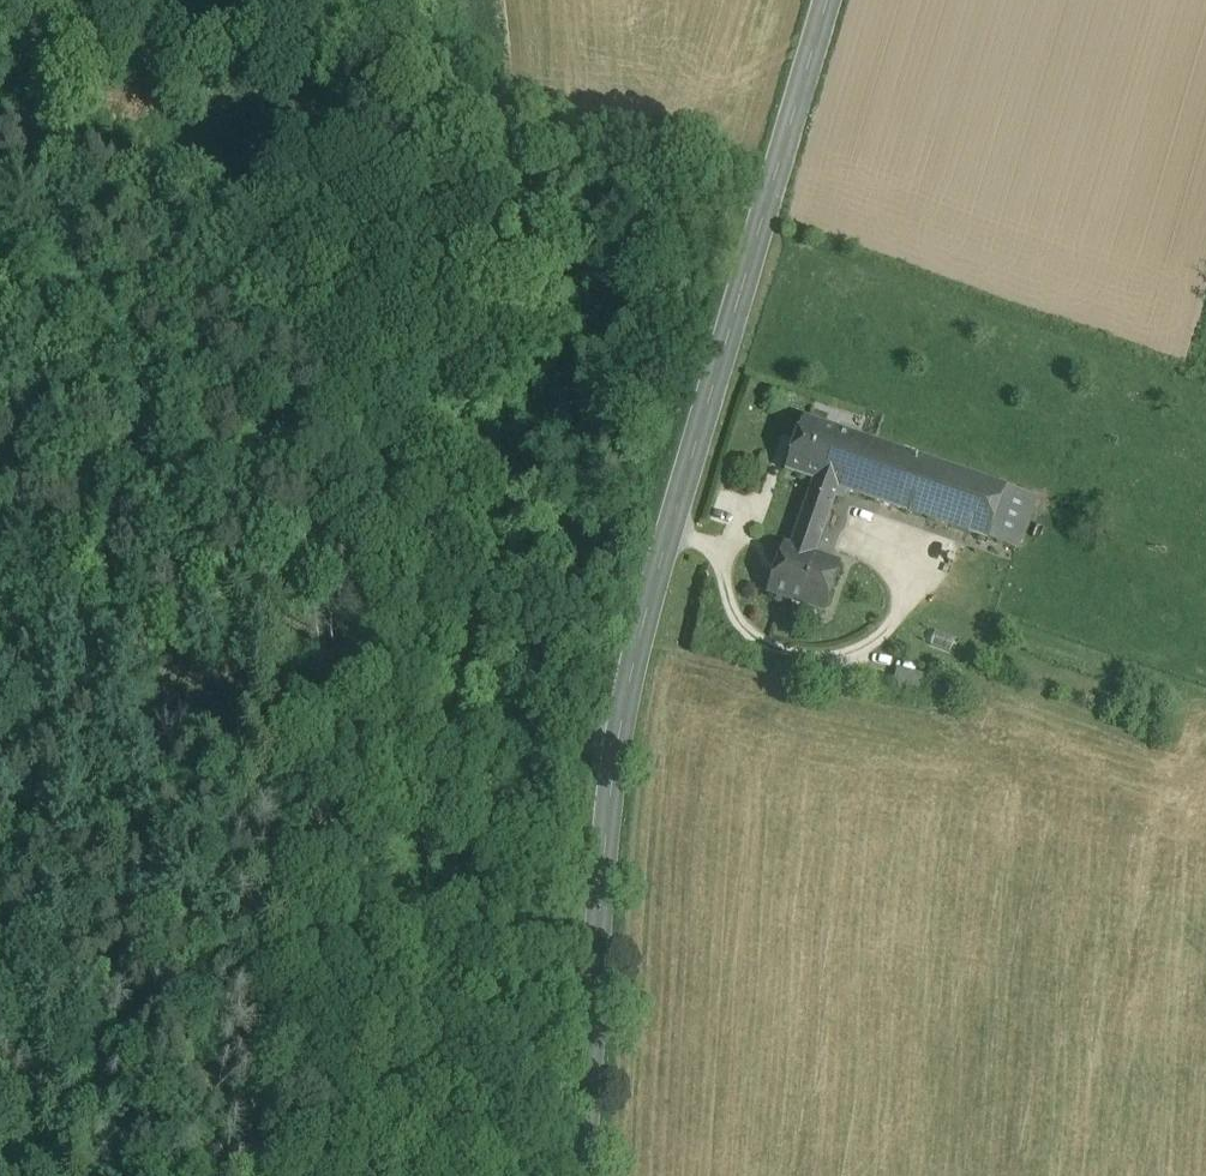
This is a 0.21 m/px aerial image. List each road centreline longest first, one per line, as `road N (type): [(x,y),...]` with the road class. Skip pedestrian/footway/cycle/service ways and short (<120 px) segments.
road 1 (secondary): [(587,1175),(618,739),(670,533),(827,0)]
road 2 (track): [(618,739),(576,733),(551,717),(538,670),(512,443),(463,251)]
road 3 (track): [(363,177),(0,166)]
road 4 (track): [(1205,692),(909,594)]

